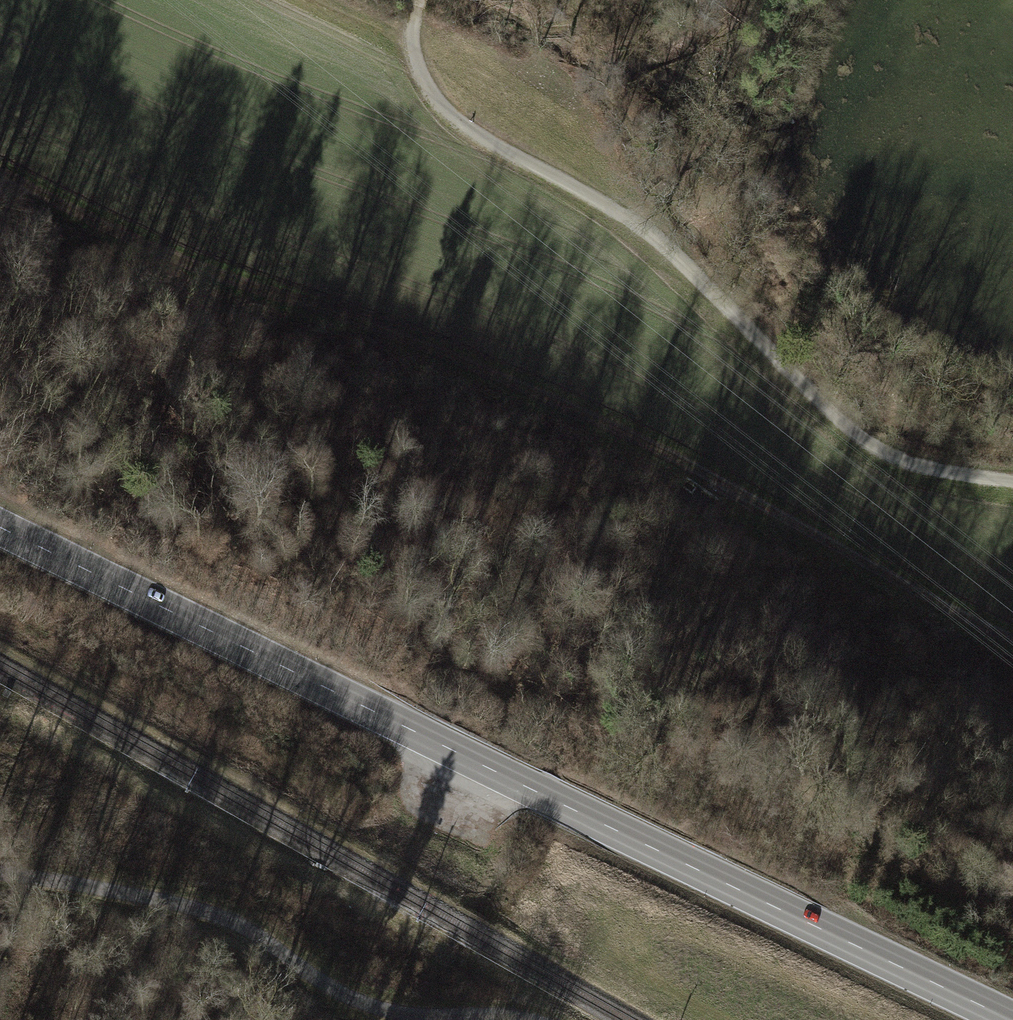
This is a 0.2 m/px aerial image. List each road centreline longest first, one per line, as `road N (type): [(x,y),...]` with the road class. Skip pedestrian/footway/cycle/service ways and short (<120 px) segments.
road 1 (primary): [(0,528),(1006,1019)]
road 2 (track): [(0,172),(171,259),(379,327),(558,403),(1012,639)]
road 3 (track): [(1012,483),(910,463),(845,422),(654,241),(446,114),(420,75),(411,28),(417,0)]
road 4 (track): [(0,878),(222,922),(376,1014),(509,1019)]

